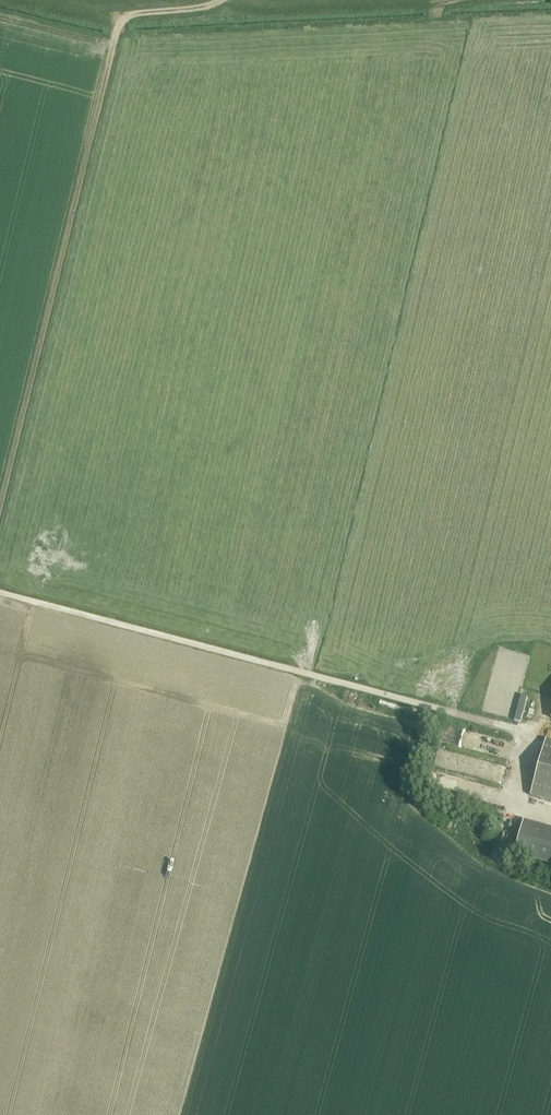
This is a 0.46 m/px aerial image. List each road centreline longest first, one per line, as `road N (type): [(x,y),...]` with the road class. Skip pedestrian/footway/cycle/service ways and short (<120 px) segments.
road 1 (track): [(0,512),(121,21),(219,0)]
road 2 (track): [(515,731),(0,593)]
road 3 (track): [(223,0),(259,12),(468,0)]

